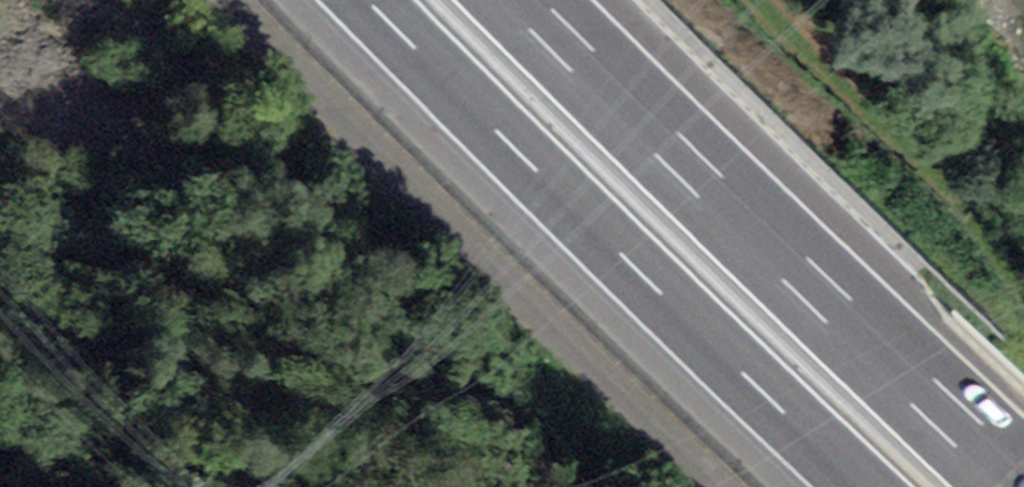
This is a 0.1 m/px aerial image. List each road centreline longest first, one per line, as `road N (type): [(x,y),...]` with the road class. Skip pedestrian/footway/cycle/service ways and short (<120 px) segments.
road 1 (motorway): [(365,0),(862,486)]
road 2 (unclassified): [(225,0),(714,486)]
road 3 (motorway): [(989,486),(759,265),(507,0)]

